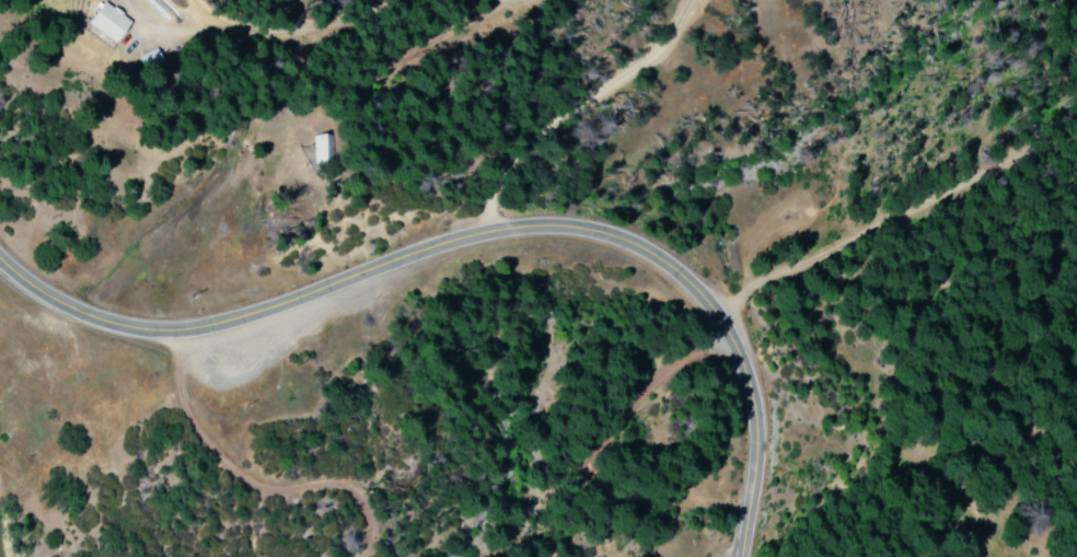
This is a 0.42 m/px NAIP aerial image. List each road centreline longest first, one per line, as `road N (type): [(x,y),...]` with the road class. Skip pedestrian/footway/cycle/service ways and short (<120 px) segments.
road 1 (tertiary): [(763,556),(763,326),(732,278),(690,265),(500,283),(275,375),(195,369),(85,320),(0,210)]
road 2 (residential): [(705,269),(862,208),(1015,134),(1076,125)]
road 3 (residential): [(448,304),(497,135),(673,0)]
road 4 (residential): [(1076,224),(1026,300),(946,480),(926,556)]
road 5 (residential): [(445,0),(308,100)]

